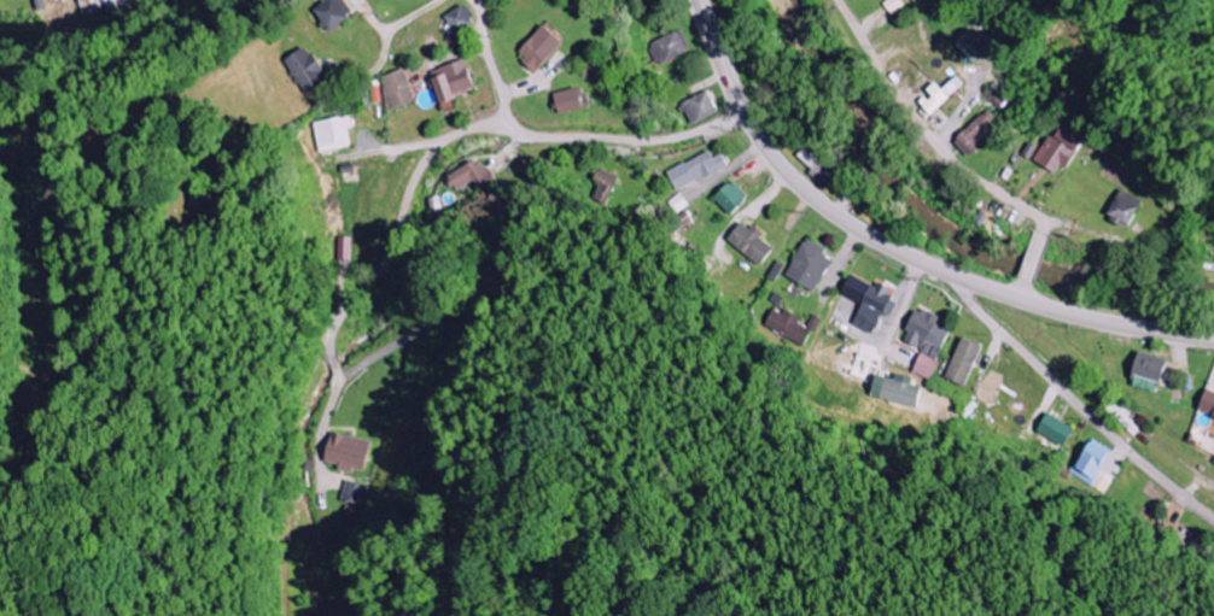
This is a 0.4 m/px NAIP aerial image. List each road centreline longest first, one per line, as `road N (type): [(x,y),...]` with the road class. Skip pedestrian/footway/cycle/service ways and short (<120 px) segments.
road 1 (residential): [(333,397),(343,318),(389,248),(419,170),(445,142),(490,127),(549,139),(644,142),(687,136),(742,111)]
road 2 (tertiary): [(769,152),(828,213),(921,264),(1070,315),(1213,341)]
road 3 (residential): [(840,0),(893,89),(936,142),(1040,227),(1016,299)]
road 4 (residential): [(1213,521),(1148,471),(975,311),(970,283)]
road 5 (tertiary): [(769,152),(742,111),(699,0)]
road 6 (residential): [(509,129),(472,0)]

